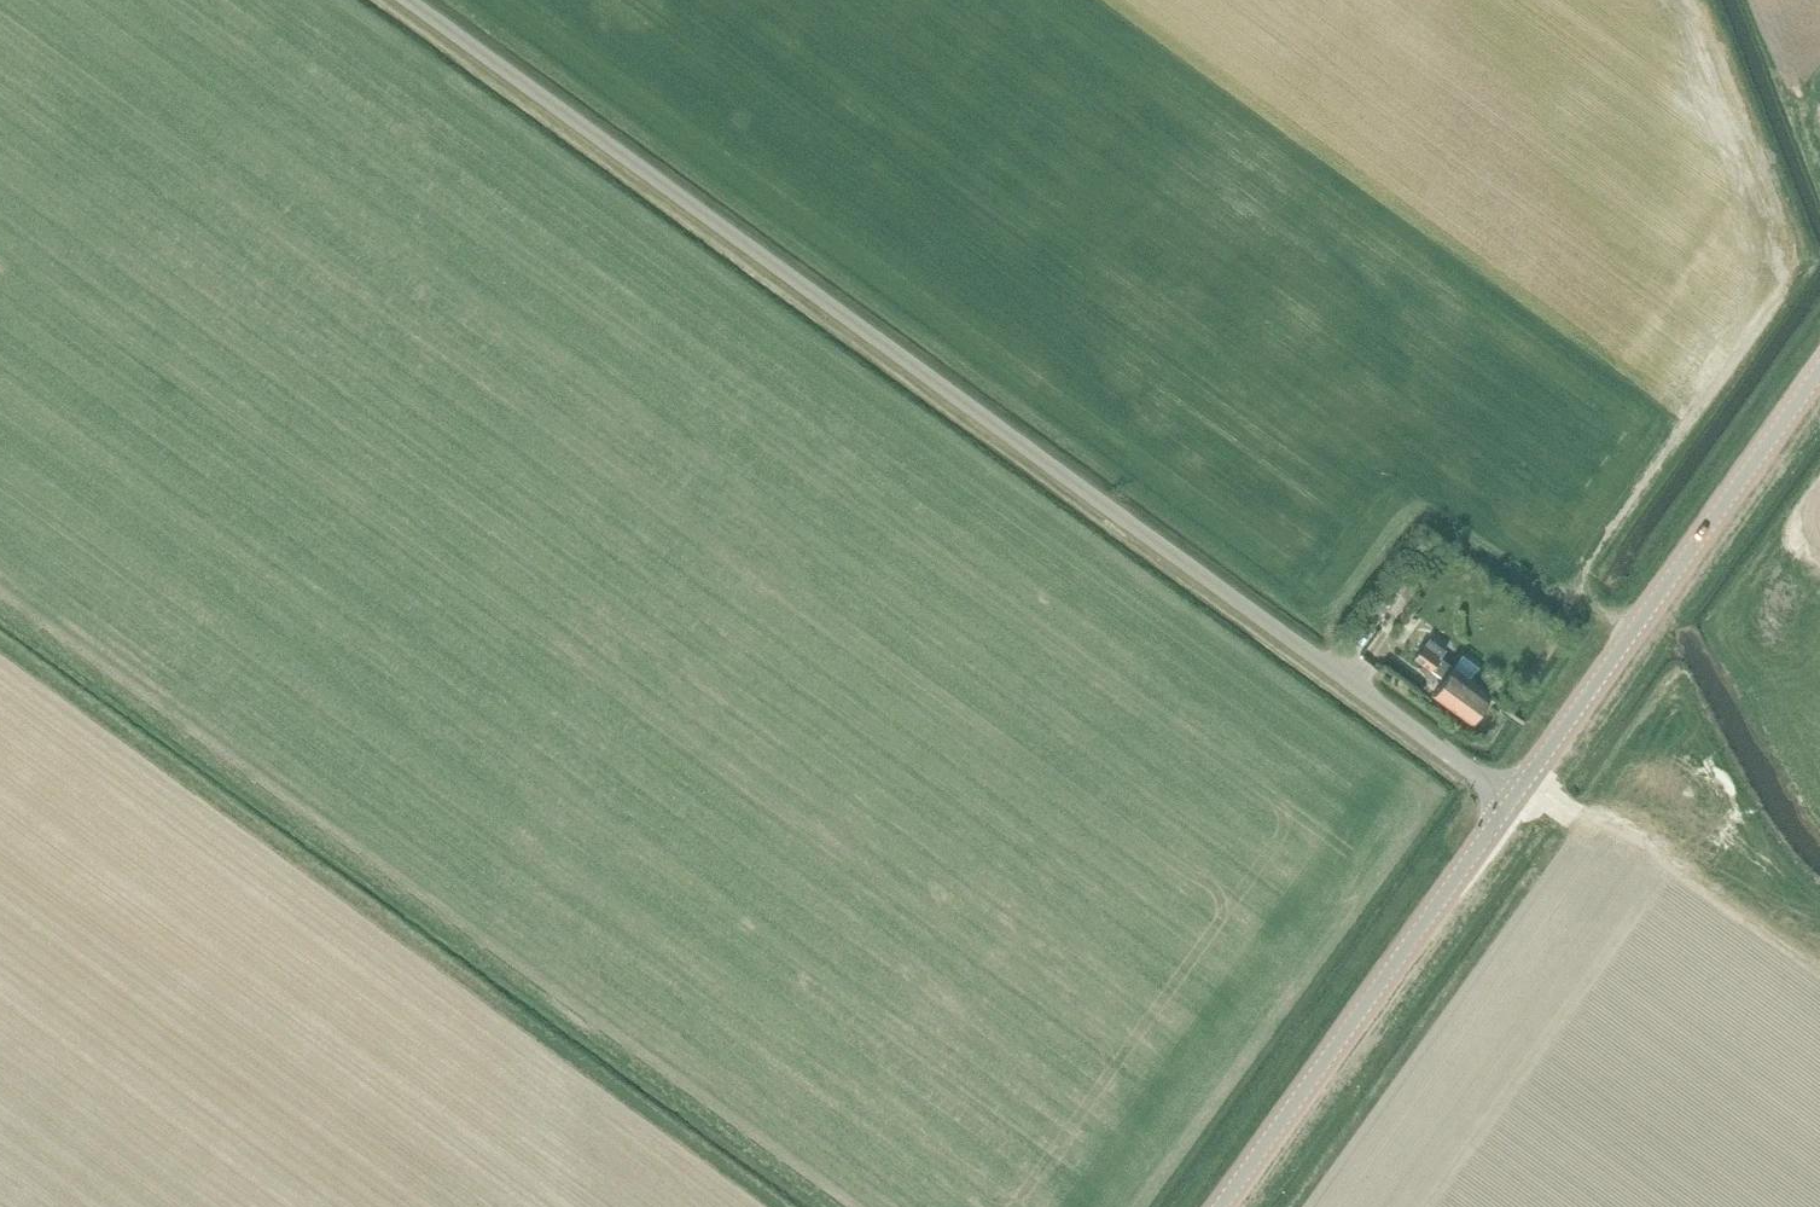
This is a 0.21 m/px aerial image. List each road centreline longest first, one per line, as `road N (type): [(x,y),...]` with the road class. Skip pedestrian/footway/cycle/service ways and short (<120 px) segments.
road 1 (tertiary): [(1221,1206),(1819,358)]

